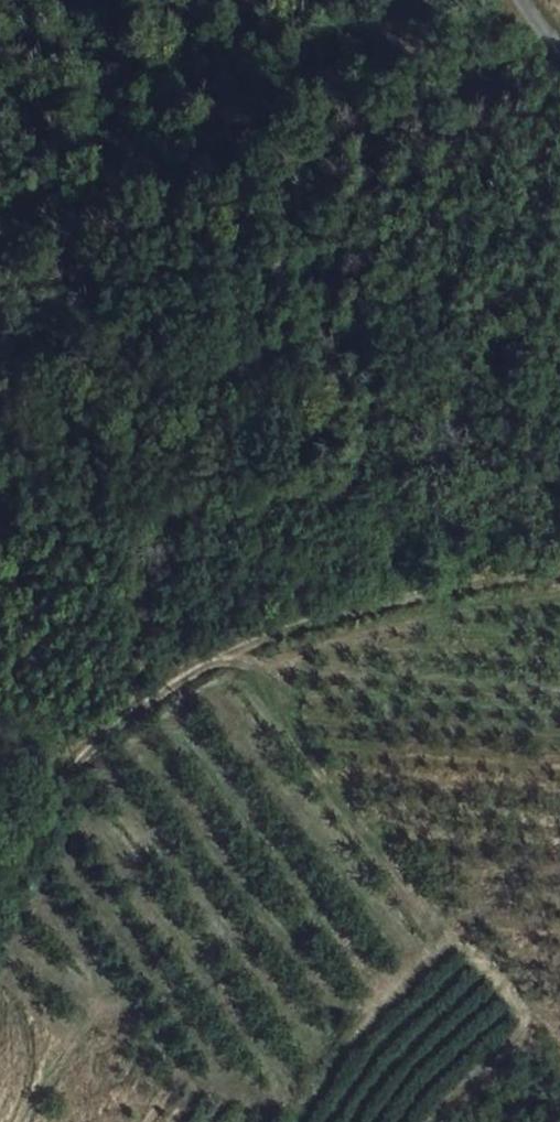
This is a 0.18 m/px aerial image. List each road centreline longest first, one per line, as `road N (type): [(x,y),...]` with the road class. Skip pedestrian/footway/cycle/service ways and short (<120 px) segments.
road 1 (track): [(0,898),(74,770),(152,703),(318,616),(559,570)]

